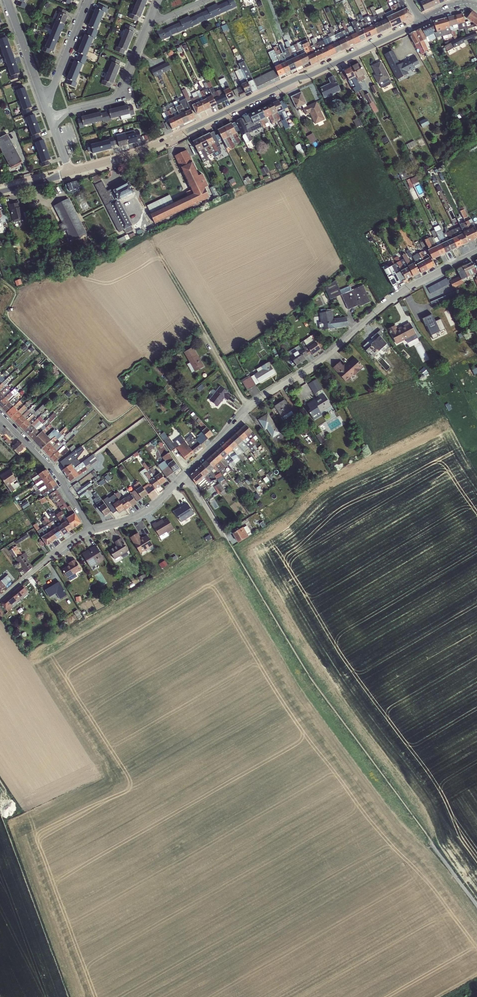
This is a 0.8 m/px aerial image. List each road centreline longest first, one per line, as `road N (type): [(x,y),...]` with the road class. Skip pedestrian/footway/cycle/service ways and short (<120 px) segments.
road 1 (track): [(476,905),(319,690),(223,534)]
road 2 (tertiary): [(70,173),(151,148),(422,22)]
road 3 (residential): [(476,254),(388,303),(321,363),(256,401),(183,475)]
road 4 (residential): [(51,117),(122,97),(151,21)]
road 5 (residential): [(0,419),(42,458),(88,529)]

